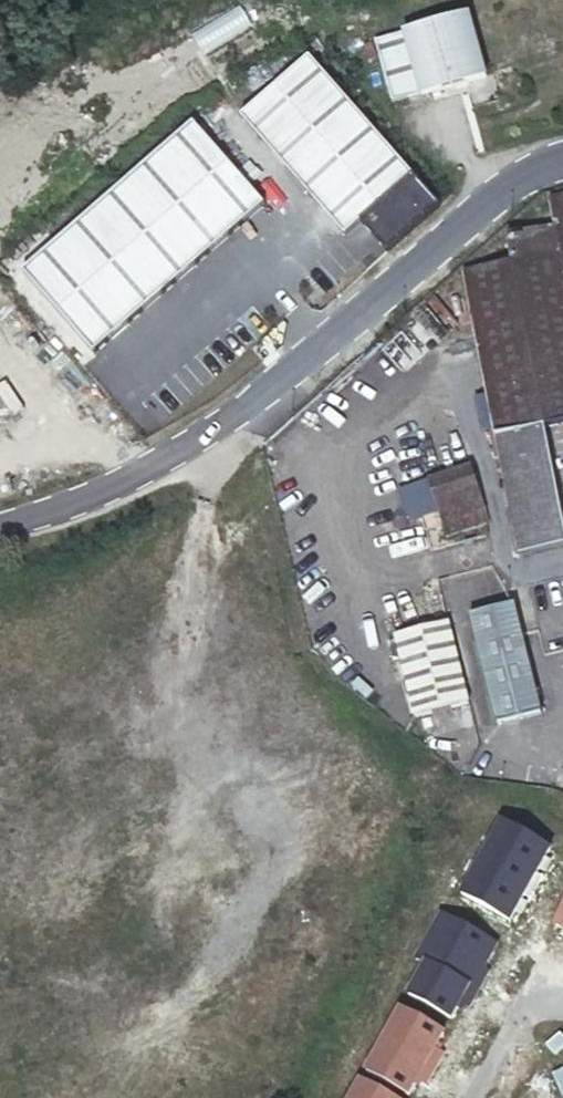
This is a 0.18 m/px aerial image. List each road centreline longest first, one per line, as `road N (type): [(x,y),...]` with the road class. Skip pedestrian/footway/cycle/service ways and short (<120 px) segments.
road 1 (unclassified): [(562,156),(525,164),(233,413),(145,466),(0,521)]
road 2 (residential): [(562,1007),(530,1012),(472,1097)]

